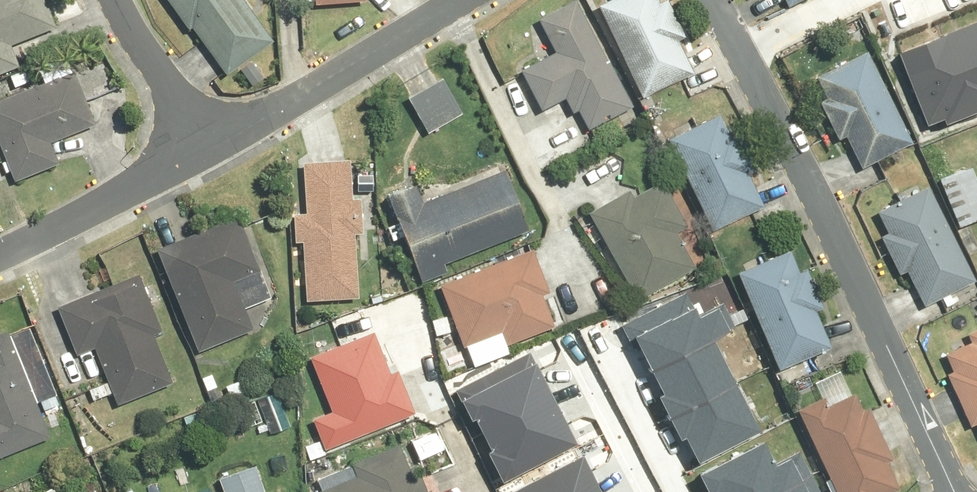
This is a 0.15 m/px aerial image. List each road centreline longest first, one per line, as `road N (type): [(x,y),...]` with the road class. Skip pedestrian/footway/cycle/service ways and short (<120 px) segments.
road 1 (residential): [(739,46),(955,491)]
road 2 (residential): [(213,141),(461,0)]
road 3 (residential): [(0,253),(105,206),(213,141)]
road 4 (residential): [(117,0),(213,141)]

